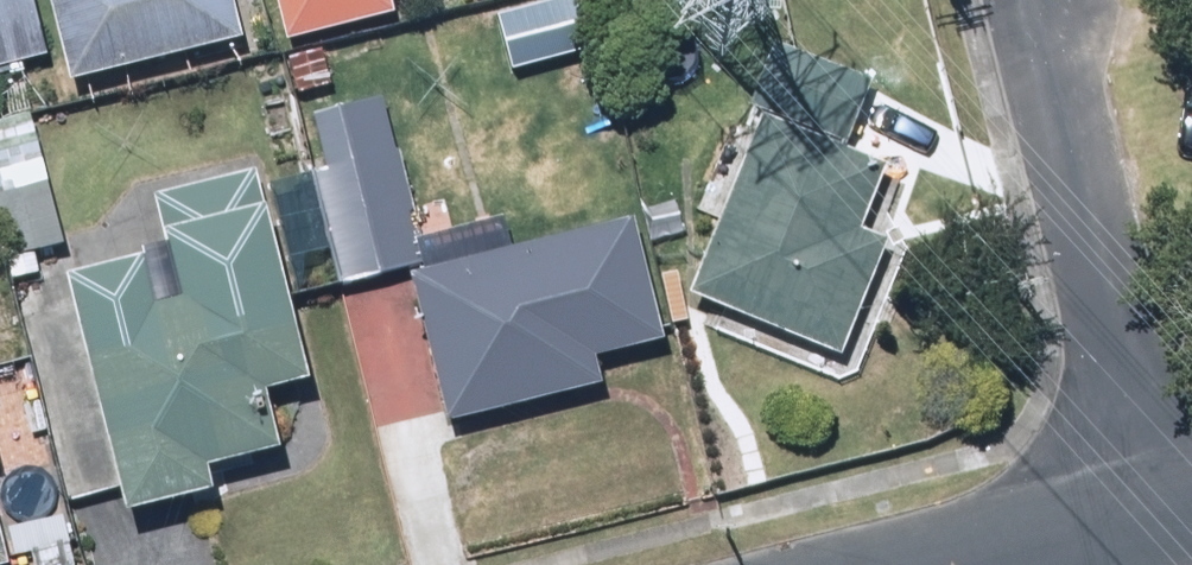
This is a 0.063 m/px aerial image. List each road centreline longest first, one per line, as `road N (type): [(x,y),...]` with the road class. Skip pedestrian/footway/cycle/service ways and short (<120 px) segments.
road 1 (residential): [(1164,521),(1031,0)]
road 2 (residential): [(1164,521),(992,564)]

